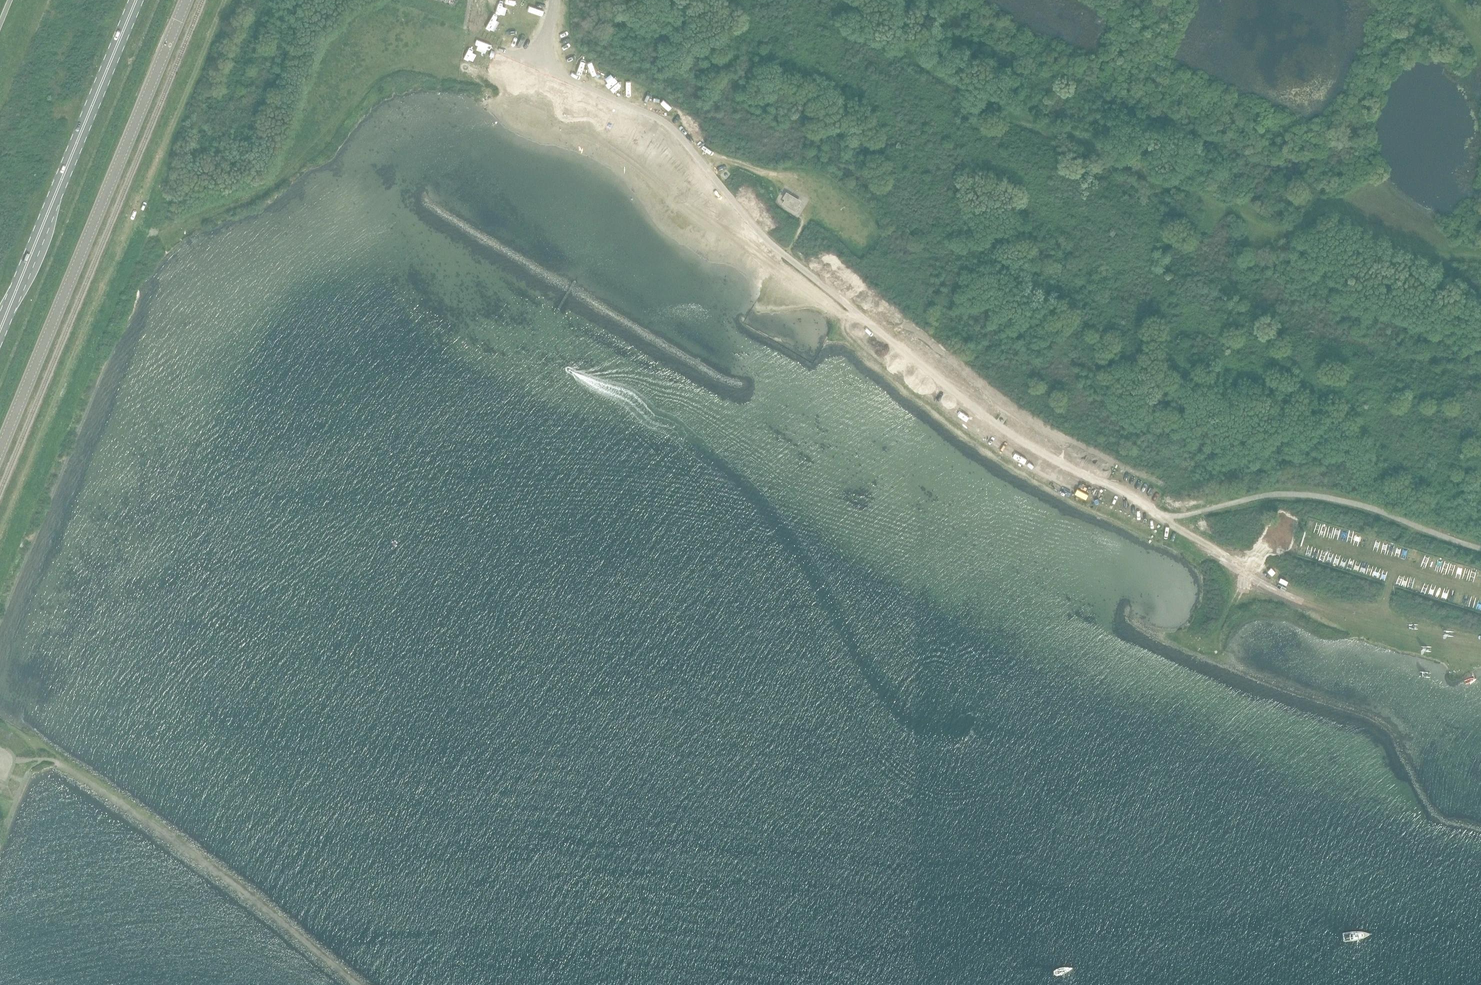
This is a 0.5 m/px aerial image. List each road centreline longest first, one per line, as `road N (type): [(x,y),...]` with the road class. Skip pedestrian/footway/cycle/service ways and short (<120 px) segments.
road 1 (tertiary): [(0,450),(185,0)]
road 2 (primary): [(0,329),(137,0)]

